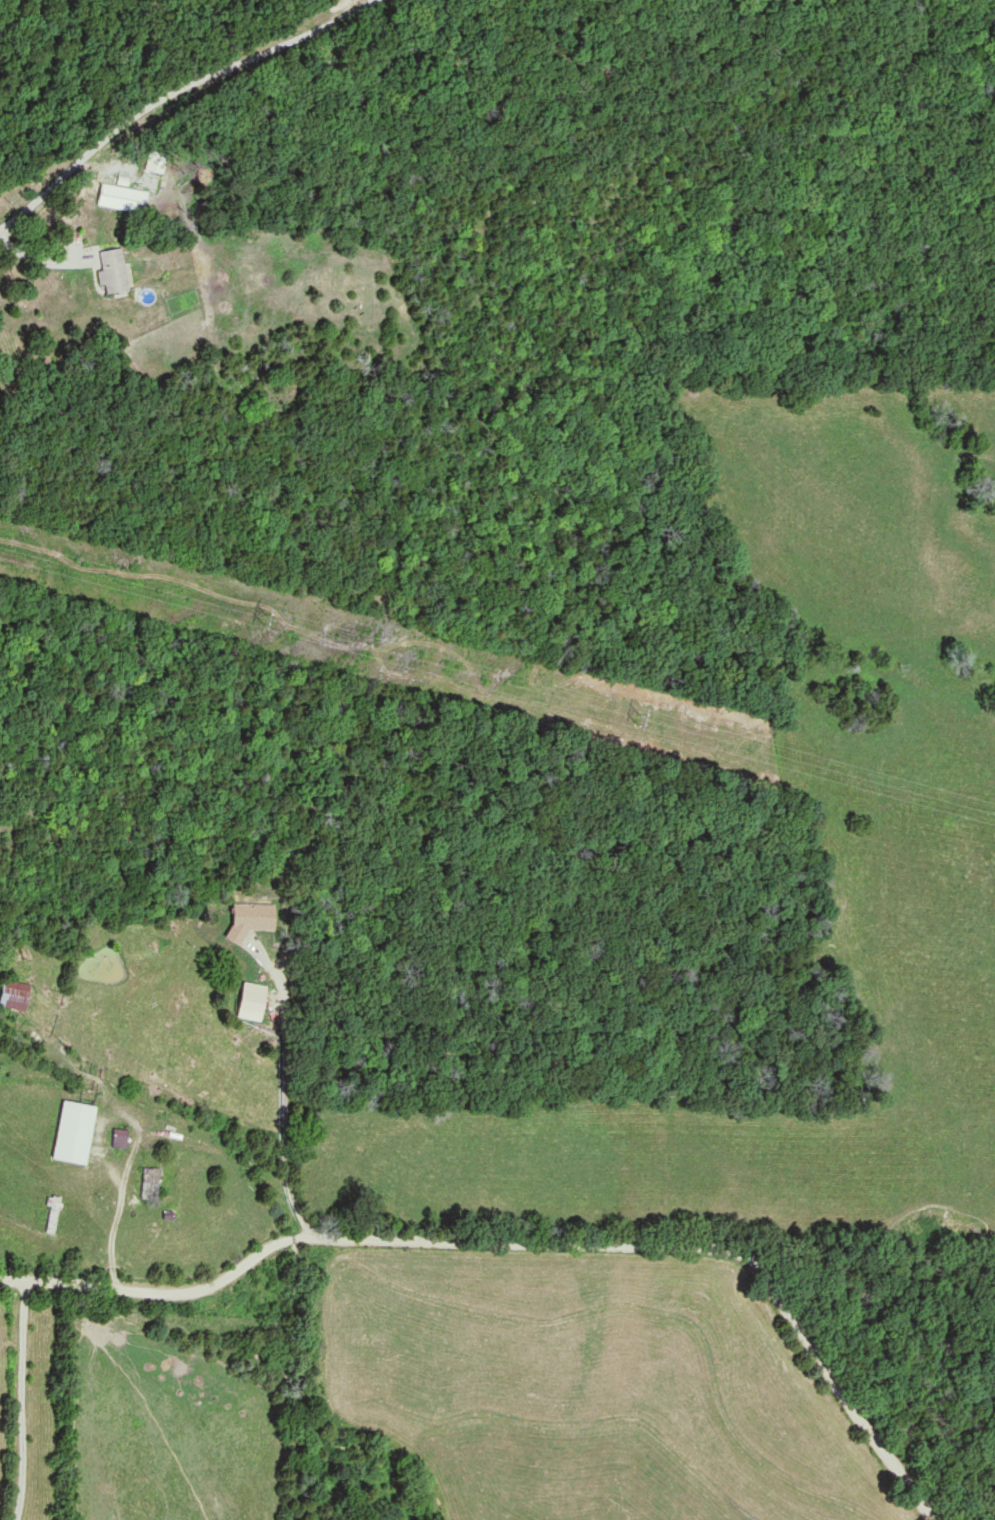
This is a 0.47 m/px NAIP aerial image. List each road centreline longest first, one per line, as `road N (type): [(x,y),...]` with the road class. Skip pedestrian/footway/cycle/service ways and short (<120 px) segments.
road 1 (residential): [(919,1519),(748,1255),(275,1239),(215,1288),(0,1287)]
road 2 (residential): [(0,234),(146,110),(369,0)]

